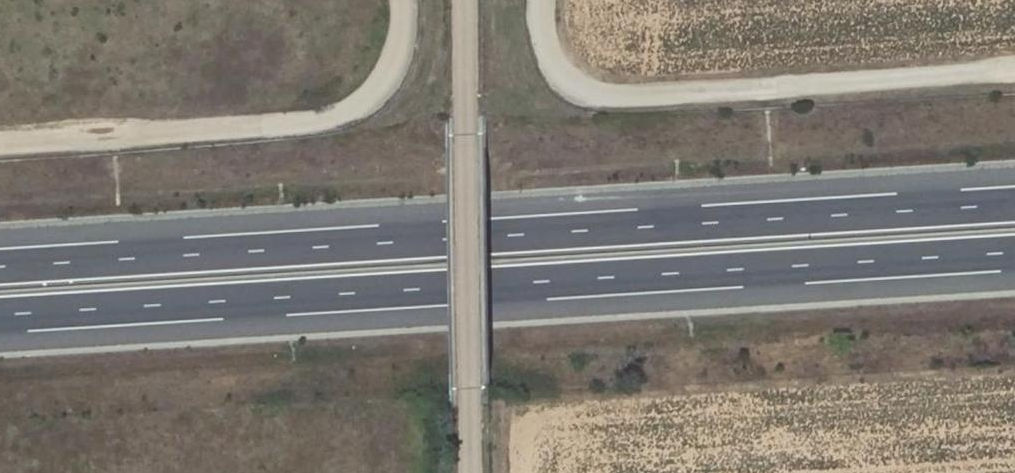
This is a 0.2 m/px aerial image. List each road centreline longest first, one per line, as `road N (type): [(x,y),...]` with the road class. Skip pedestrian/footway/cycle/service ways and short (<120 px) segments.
road 1 (trunk): [(1014,203),(0,266)]
road 2 (trunk): [(0,316),(1014,254)]
road 3 (track): [(263,129),(0,145)]
road 4 (track): [(776,91),(1014,74)]

